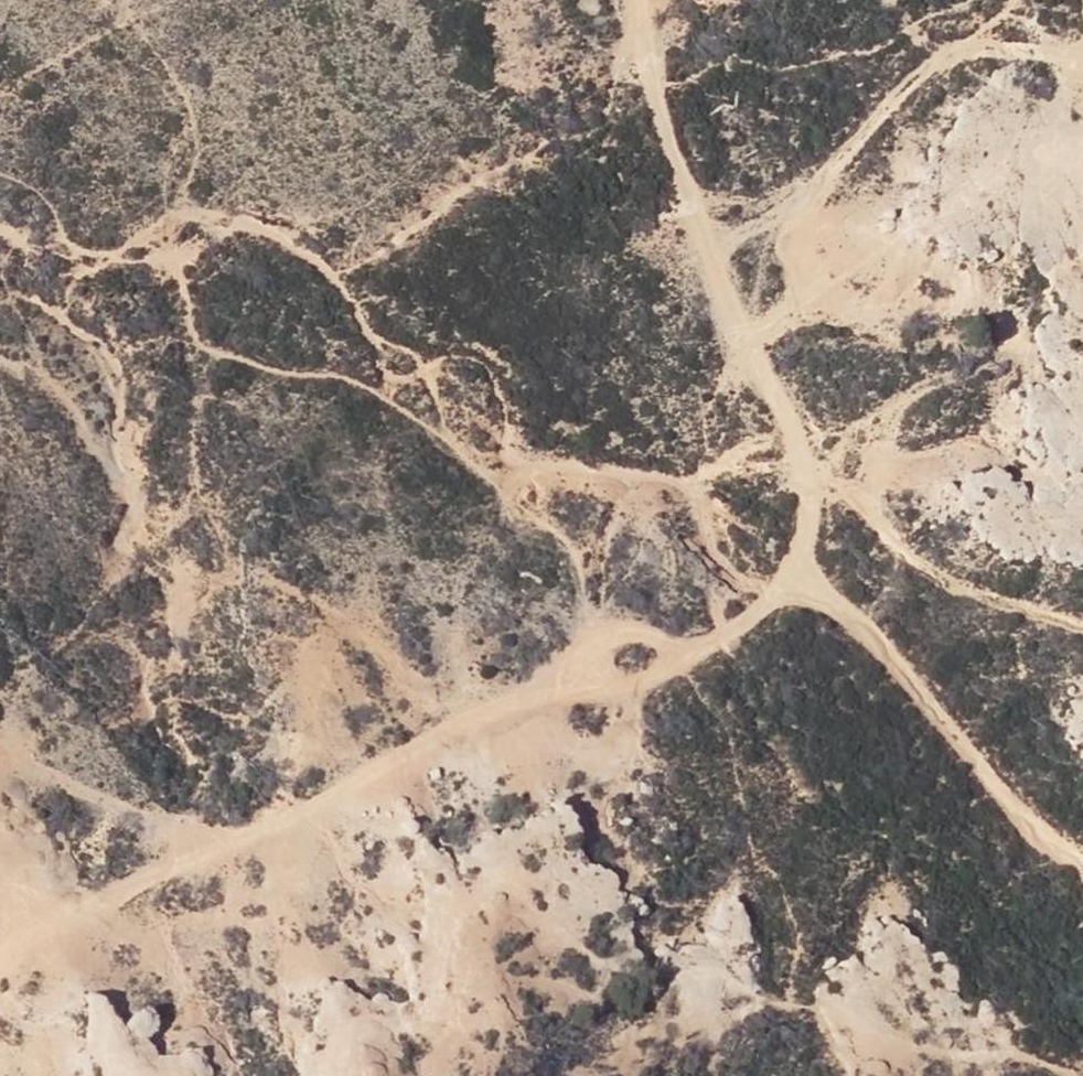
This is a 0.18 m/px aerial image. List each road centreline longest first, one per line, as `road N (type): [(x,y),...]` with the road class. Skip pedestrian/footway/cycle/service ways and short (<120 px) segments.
road 1 (track): [(631,0),(706,247),(788,422),(809,486),(804,568),(755,617),(647,680),(547,689),(0,959)]
road 2 (track): [(0,363),(78,399),(164,539),(190,665),(226,697),(264,698),(323,650),(370,634),(412,675),(428,741)]
road 3 (track): [(804,568),(1043,843),(1082,876)]
road 4 (track): [(78,399),(89,374),(78,332),(0,230)]

